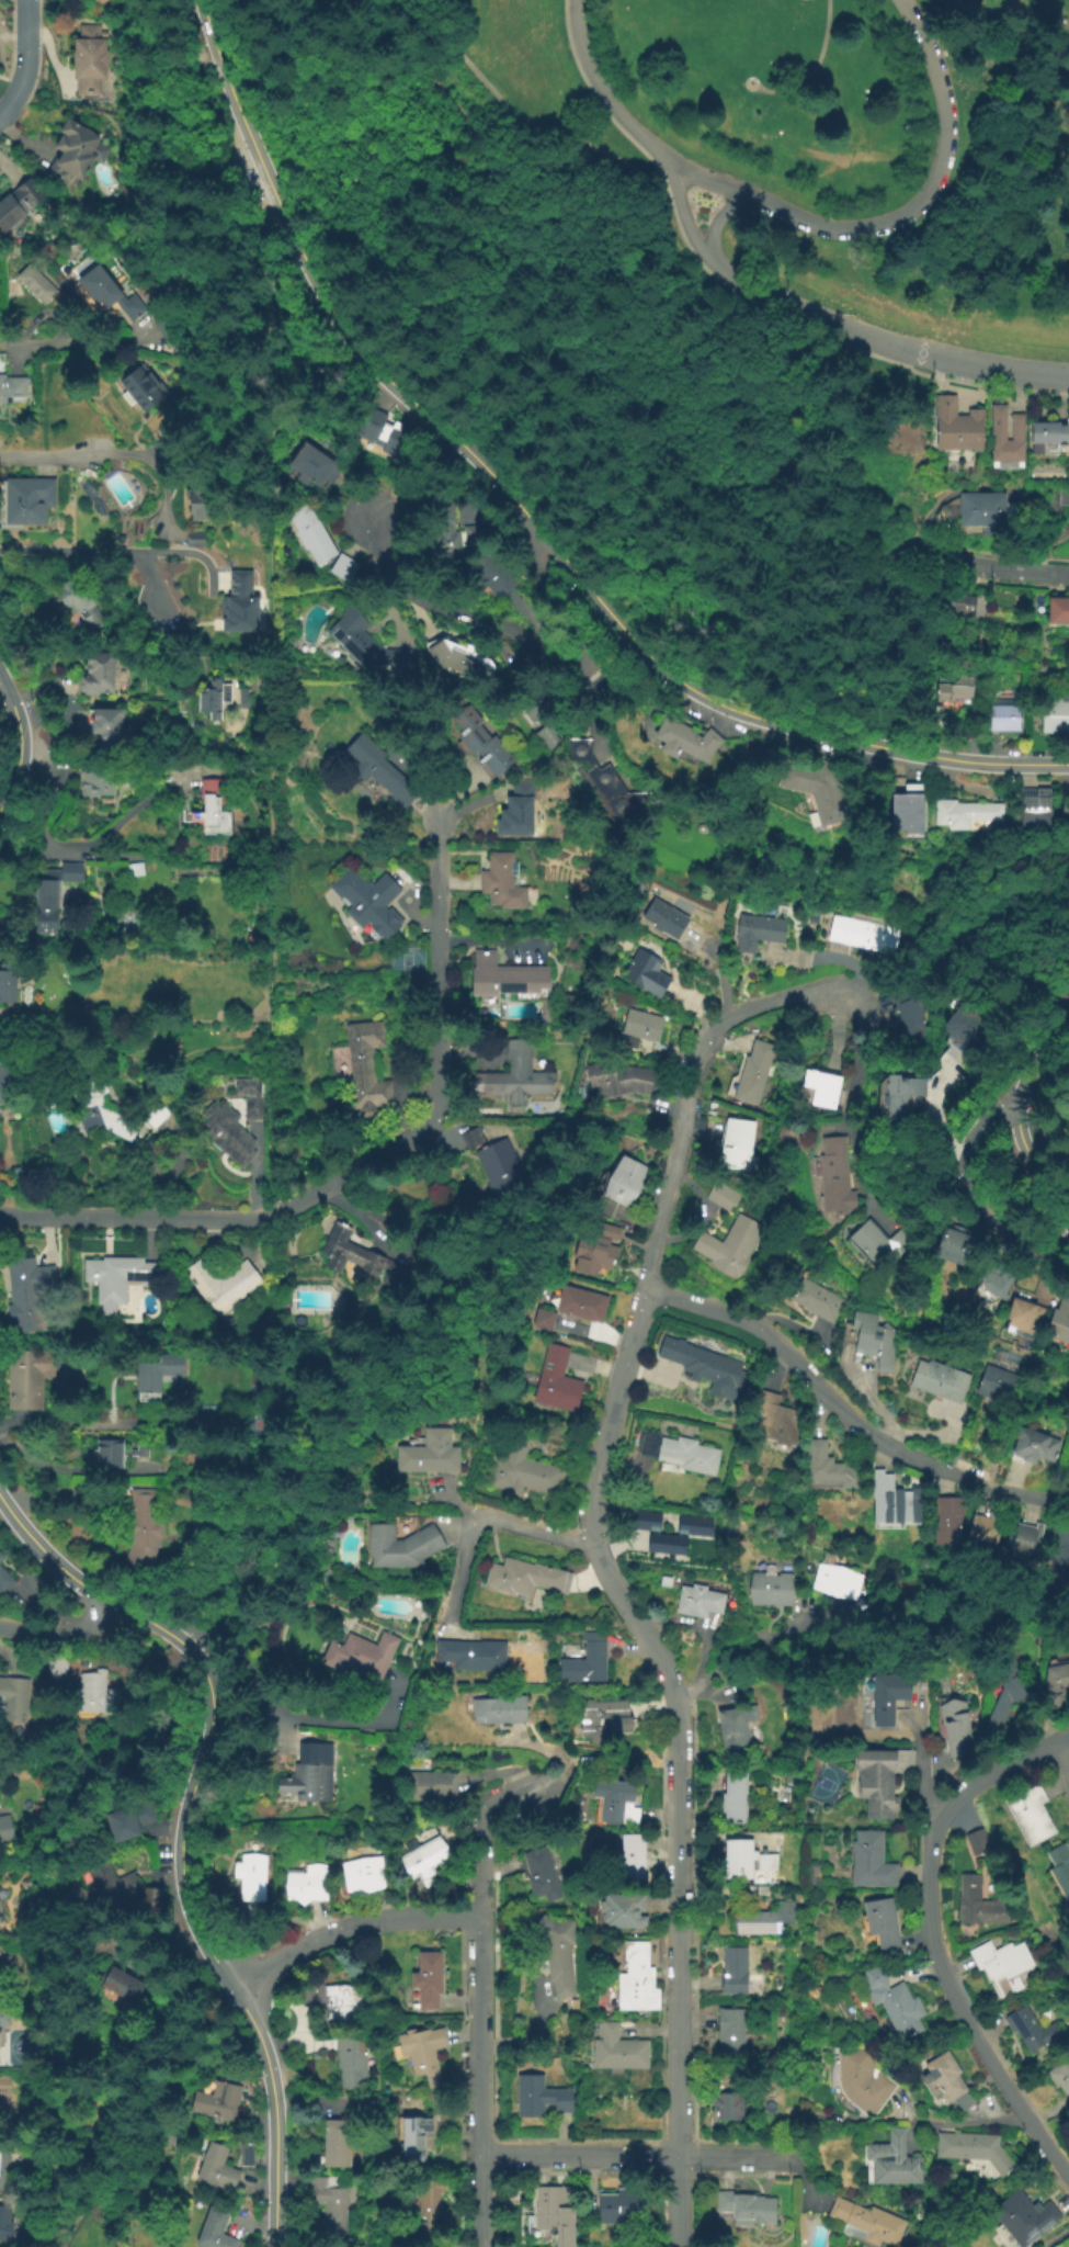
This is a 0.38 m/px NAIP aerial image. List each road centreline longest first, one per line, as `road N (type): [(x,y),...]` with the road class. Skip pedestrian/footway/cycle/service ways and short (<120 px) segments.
road 1 (tertiary): [(1068,766),(941,758),(783,725),(721,705),(651,659),(477,460),(339,327),(283,215),(202,0)]
road 2 (residential): [(844,997),(807,993),(726,1016),(701,1045),(689,1079),(591,1516),(598,1546),(674,1693)]
road 3 (residential): [(440,824),(439,1117),(262,1219),(0,1221)]
road 4 (residential): [(674,1693),(681,2246)]
road 5 (residential): [(1068,1737),(955,1798),(935,1829),(929,1887),(939,1962),(994,2066),(1068,2177)]
road 6 (residential): [(645,1292),(748,1321),(852,1419),(908,1458),(1068,1497)]
road 7 (residential): [(676,168),(828,226),(871,225),(913,205),(934,176),(942,123),(934,69),(899,0)]
road 8 (tertiary): [(115,1602),(183,1644),(209,1682),(212,1728),(187,1811),(181,1877),(189,1912),(227,1981)]
road 9 (residential): [(537,524),(531,546),(590,646),(581,665),(420,594),(390,561),(375,510)]
road 10 (residential): [(714,263),(775,300),(864,332),(959,360),(1068,375)]
road 11 (residential): [(479,1917),(478,2246)]
road 12 (residential): [(794,2158),(479,2154)]
road 13 (tertiary): [(227,1981),(268,2073),(272,2246)]
road 14 (residential): [(479,1917),(369,1921),(227,1981)]
road 15 (residential): [(598,1546),(480,1517),(471,1524),(446,1623)]
road 16 (residential): [(1013,1103),(978,1134),(964,1183),(997,1224),(1068,1264)]
road 17 (tertiary): [(1068,1180),(1025,1145),(1013,1103),(1020,1069),(1068,1003)]
road 18 (residential): [(574,0),(598,84),(624,122),(676,168)]
road 19 (residential): [(1068,575),(903,554)]
road 20 (tertiary): [(0,1500),(47,1555),(115,1602)]
road 21 (tertiary): [(0,680),(19,730),(16,768),(0,808)]
road 22 (residential): [(115,1602),(92,1624),(70,1630),(0,1629)]
road 23 (residential): [(0,115),(25,68),(26,0)]

